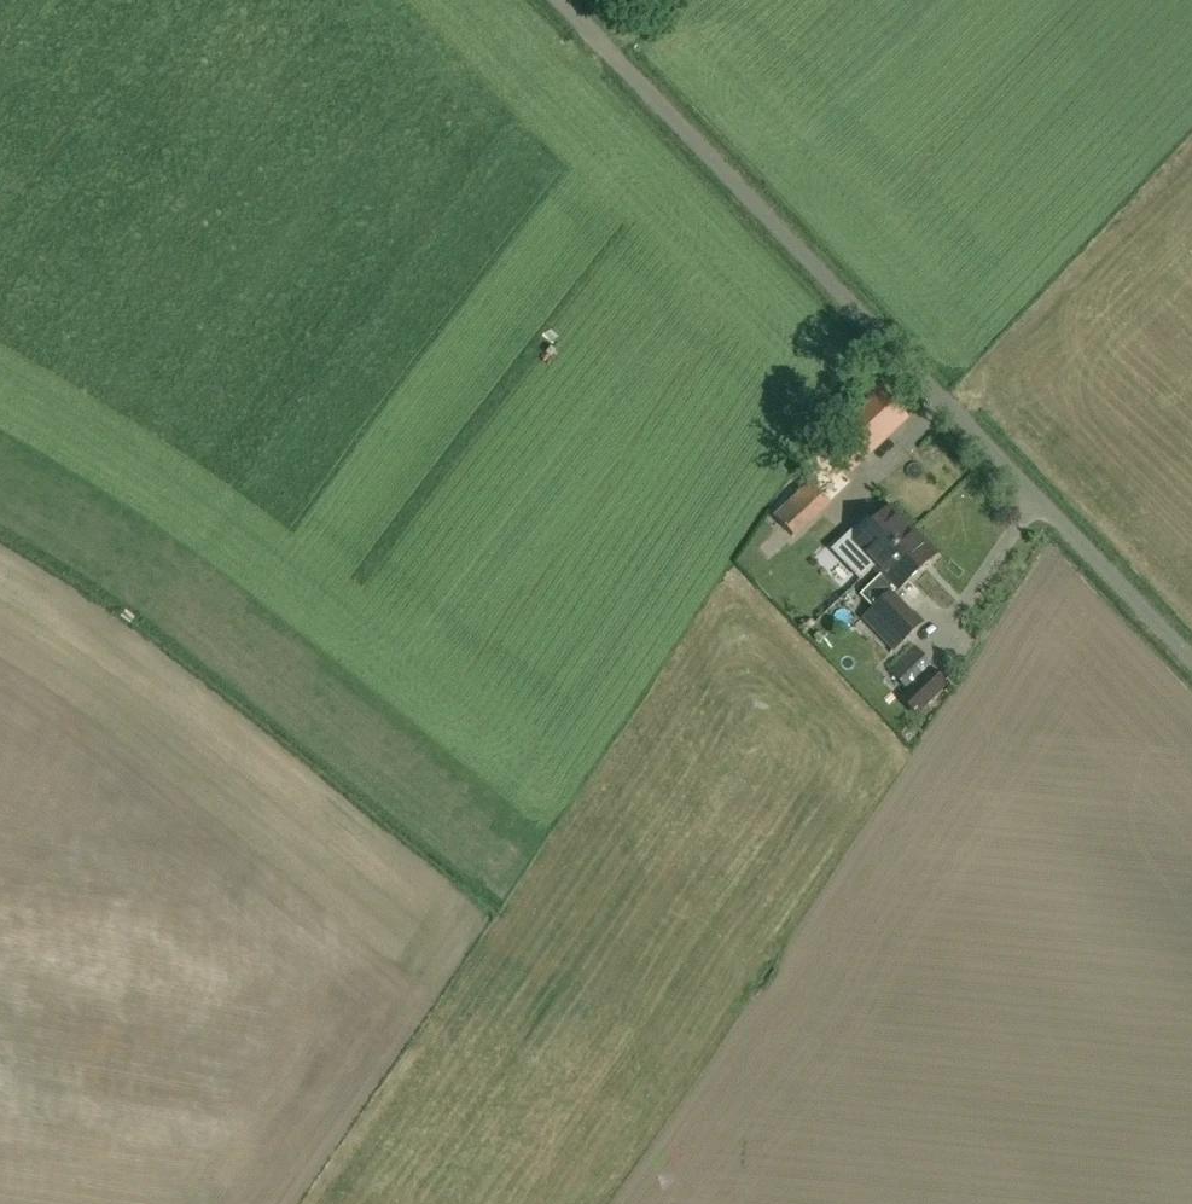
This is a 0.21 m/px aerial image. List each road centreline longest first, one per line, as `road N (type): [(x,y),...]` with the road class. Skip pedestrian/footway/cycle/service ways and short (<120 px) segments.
road 1 (unclassified): [(1191,661),(556,0)]

